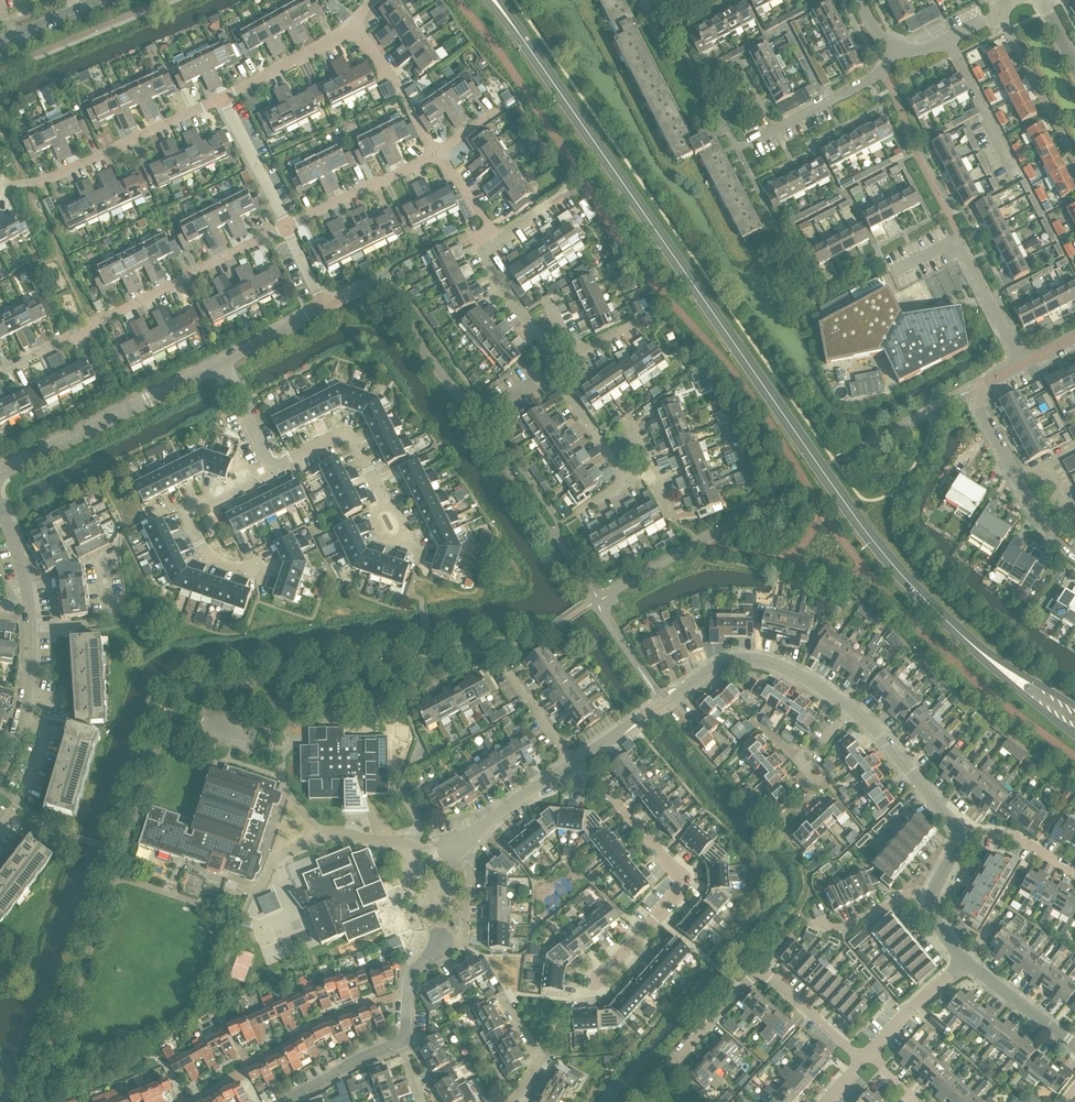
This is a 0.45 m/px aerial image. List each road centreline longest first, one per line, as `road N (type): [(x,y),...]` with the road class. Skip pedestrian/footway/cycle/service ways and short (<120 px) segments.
road 1 (secondary): [(1051,705),(971,641),(866,532),(509,19)]
road 2 (residential): [(0,372),(286,226)]
road 3 (residential): [(325,308),(369,286),(389,290),(436,369),(479,409),(493,411),(562,364)]
road 4 (residential): [(852,706),(791,671),(737,659),(715,666),(578,758)]
road 5 (residential): [(598,977),(684,881),(578,758)]
road 6 (residential): [(674,1067),(755,972),(861,1059)]
road 7 (residential): [(0,473),(218,364)]
road 8 (residential): [(0,191),(49,179),(222,99)]
road 9 (residential): [(403,1042),(414,972),(464,922),(470,870),(454,848)]
road 10 (residential): [(737,149),(883,72),(891,51)]
road 11 (residential): [(286,226),(438,153)]
road 12 (residential): [(958,831),(852,706)]
road 13 (residential): [(387,503),(346,435),(270,467)]
road 14 (residential): [(1002,12),(1074,156)]
road 15 (residential): [(1017,178),(949,36)]
road 16 (residential): [(222,99),(360,24)]
road 17 (residential): [(578,758),(454,848)]
road 18 (residential): [(562,364),(492,270),(490,247),(499,240)]
road 19 (residential): [(438,153),(360,24)]
road 20 (residential): [(861,1059),(965,960)]
road 21 (residential): [(286,226),(222,99)]
road 22 (residential): [(1021,363),(958,238)]
road 23 (residential): [(1074,1047),(965,960)]
road 24 (residential): [(578,758),(492,649)]
road 25 (residential): [(627,482),(566,391),(562,364)]
road 26 (residential): [(0,829),(45,743),(37,728),(20,722)]
road 27 (residential): [(287,1101),(403,1042)]
road 28 (residential): [(814,922),(844,930),(890,904),(934,892)]
road 29 (residential): [(454,848),(325,837)]
road 30 (residential): [(1074,871),(1010,835),(958,831)]
road 31 (residential): [(508,1101),(538,1062),(502,996)]
road 32 (residential): [(218,364),(325,308)]

